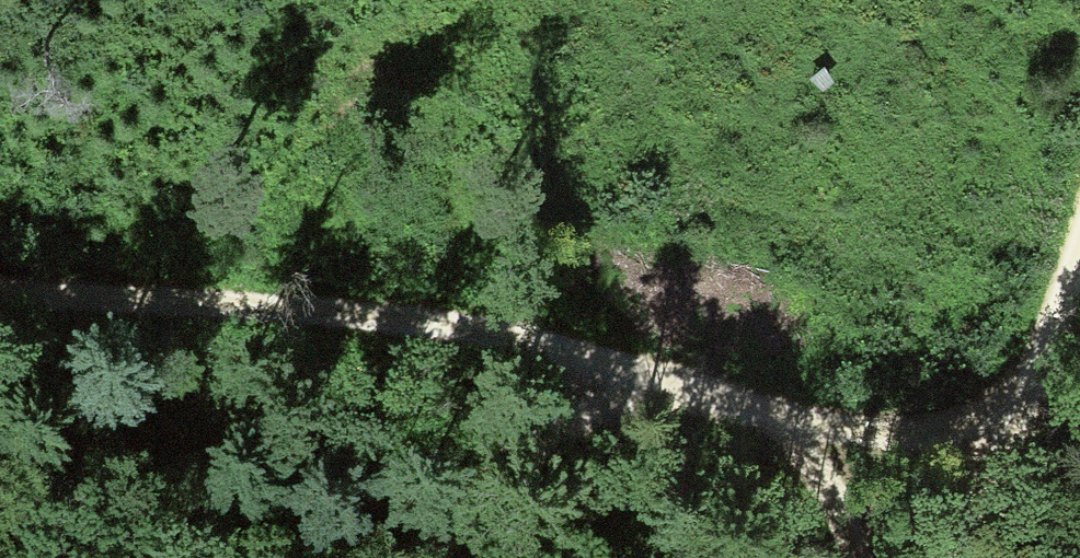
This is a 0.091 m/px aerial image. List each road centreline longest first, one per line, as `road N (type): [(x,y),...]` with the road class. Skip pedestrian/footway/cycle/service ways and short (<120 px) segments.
road 1 (track): [(0,287),(385,318),(680,374),(783,419),(836,501),(858,557)]
road 2 (track): [(1079,234),(1042,353),(997,437),(950,557)]
road 3 (track): [(680,374),(602,403),(525,454),(430,557)]
road 4 (track): [(783,419),(997,437)]

